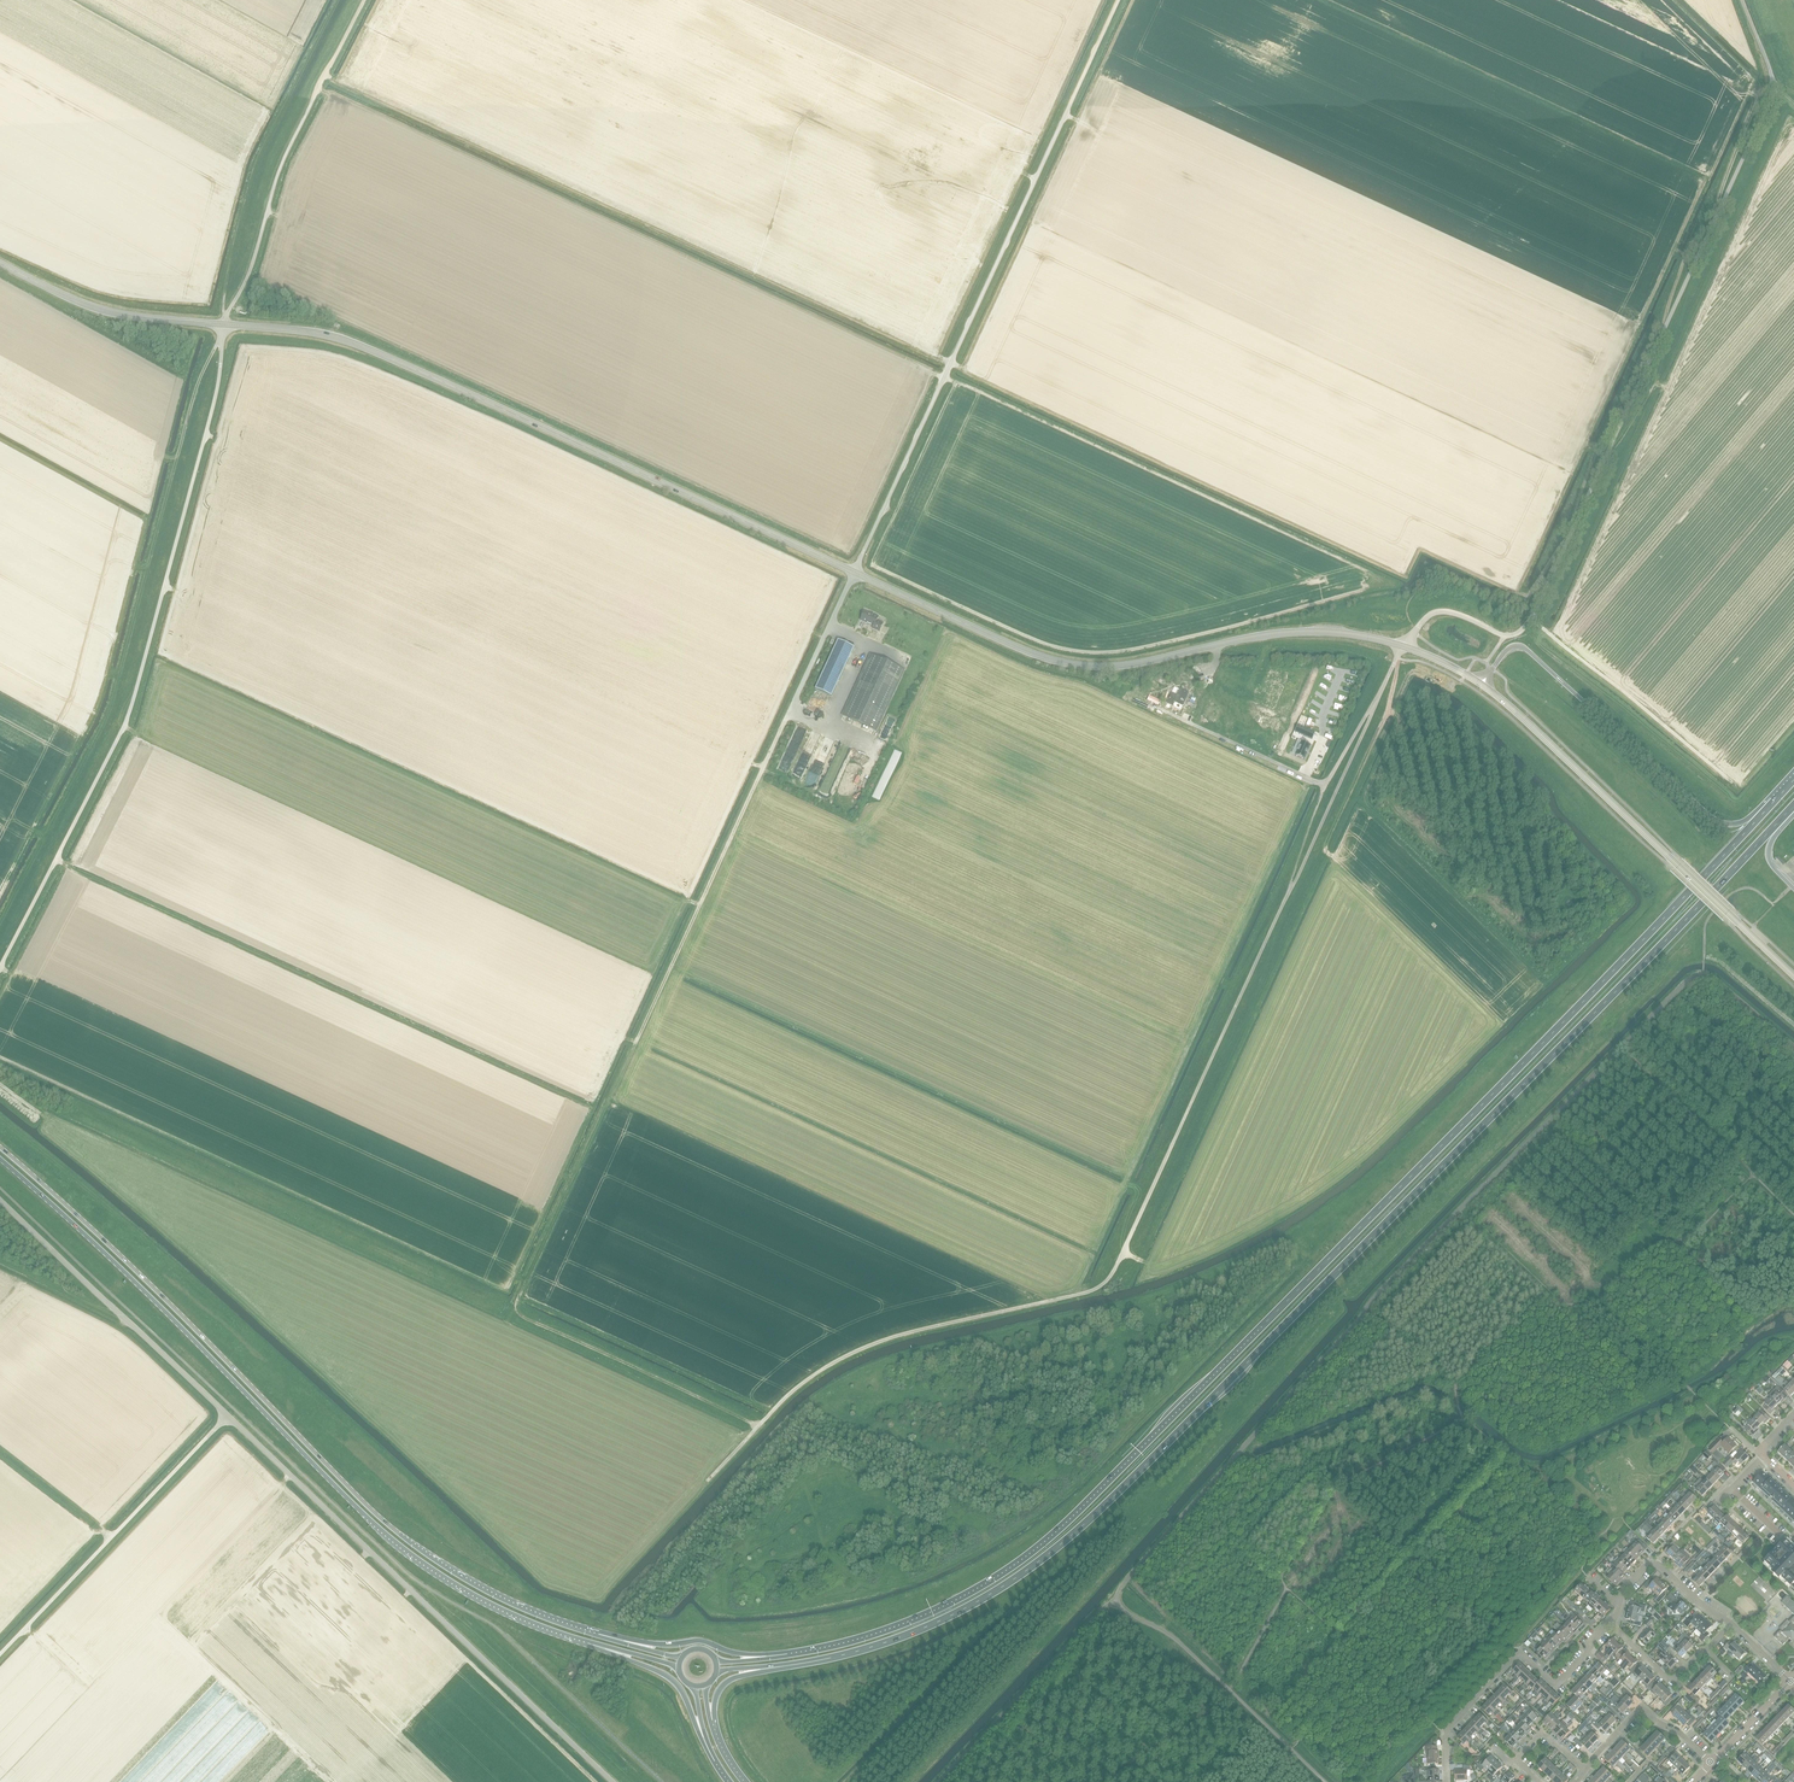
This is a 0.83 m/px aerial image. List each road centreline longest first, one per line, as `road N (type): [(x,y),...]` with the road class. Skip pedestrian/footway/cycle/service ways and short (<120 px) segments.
road 1 (trunk): [(777,1666),(856,1651),(934,1623),(1012,1580),(1085,1524),(1793,807)]
road 2 (trunk): [(1759,817),(1074,1514),(1004,1571),(927,1613),(792,1653)]
road 3 (track): [(1793,1214),(1754,1174),(1690,1237),(1648,1250),(1599,1303),(1560,1306),(1543,1292),(1455,1384),(1464,1419),(1336,1488),(1280,1579),(1288,1589),(1224,1707),(1099,1781)]
road 4 (track): [(758,1426),(795,1388),(855,1351),(1084,1293),(1108,1279),(1374,705)]
road 5 (track): [(0,925),(109,715),(194,394),(222,324),(251,177),(337,0)]
road 6 (unclassified): [(612,1781),(0,1201)]
road 7 (unclassified): [(1403,646),(1433,612),(1460,614),(1504,637),(1532,618),(1769,101),(1769,67),(1745,0)]
road 8 (primary): [(590,1631),(492,1592),(400,1534),(159,1292),(0,1147)]
road 9 (primary): [(0,1158),(391,1540),(486,1603),(585,1642)]
road 10 (track): [(222,324),(218,383),(125,727),(0,967)]
road 11 (secondary): [(854,572),(355,343),(222,324)]
road 12 (track): [(791,708),(518,1313)]
road 13 (unclassified): [(854,572),(1119,0)]
road 14 (secondary): [(1403,646),(1351,634),(1285,632),(1132,664),(1083,666),(1019,648),(854,572)]
road 15 (track): [(1693,1392),(1547,1464),(1507,1455),(1261,1722)]
road 16 (track): [(34,1109),(84,1116),(518,1313)]
road 17 (track): [(1237,1455),(1248,1463),(1416,1394),(1438,1396),(1590,1529),(1599,1546),(1583,1565),(1588,1576)]
road 18 (secondary): [(1793,975),(1482,684)]
road 19 (trunk): [(1759,817),(1717,821),(1525,647),(1510,647),(1482,684)]
road 20 (unclassified): [(222,324),(250,268),(277,175),(364,0)]
road 21 (track): [(0,1655),(228,1415)]
road 22 (track): [(1161,1628),(1364,1416)]
road 23 (track): [(1754,1318),(1545,1124)]
road 24 (residential): [(1609,1623),(1558,1684),(1514,1657),(1448,1729),(1446,1781)]
road 25 (unclassified): [(1325,1781),(1161,1628),(1114,1599)]
road 26 (track): [(1315,1468),(1520,1655)]
road 27 (track): [(518,1313),(758,1426)]
road 28 (secondary): [(222,324),(107,311),(0,263)]
road 29 (track): [(1288,1589),(1445,1733)]
road 30 (track): [(1396,658),(1389,710),(1325,850)]
road 31 (trunk): [(792,1653),(736,1653),(703,1641),(664,1645),(590,1631)]
road 32 (primary): [(585,1642),(675,1682),(719,1769)]
road 33 (track): [(1754,1174),(1620,1049)]
road 34 (track): [(1599,1303),(1729,1427)]
road 35 (residential): [(1584,1770),(1642,1709),(1712,1763)]
road 36 (residential): [(1732,1624),(1671,1679),(1609,1623)]
road 37 (track): [(1374,1667),(1264,1781)]
road 38 (residential): [(1539,1781),(1519,1759),(1542,1734),(1584,1770)]

